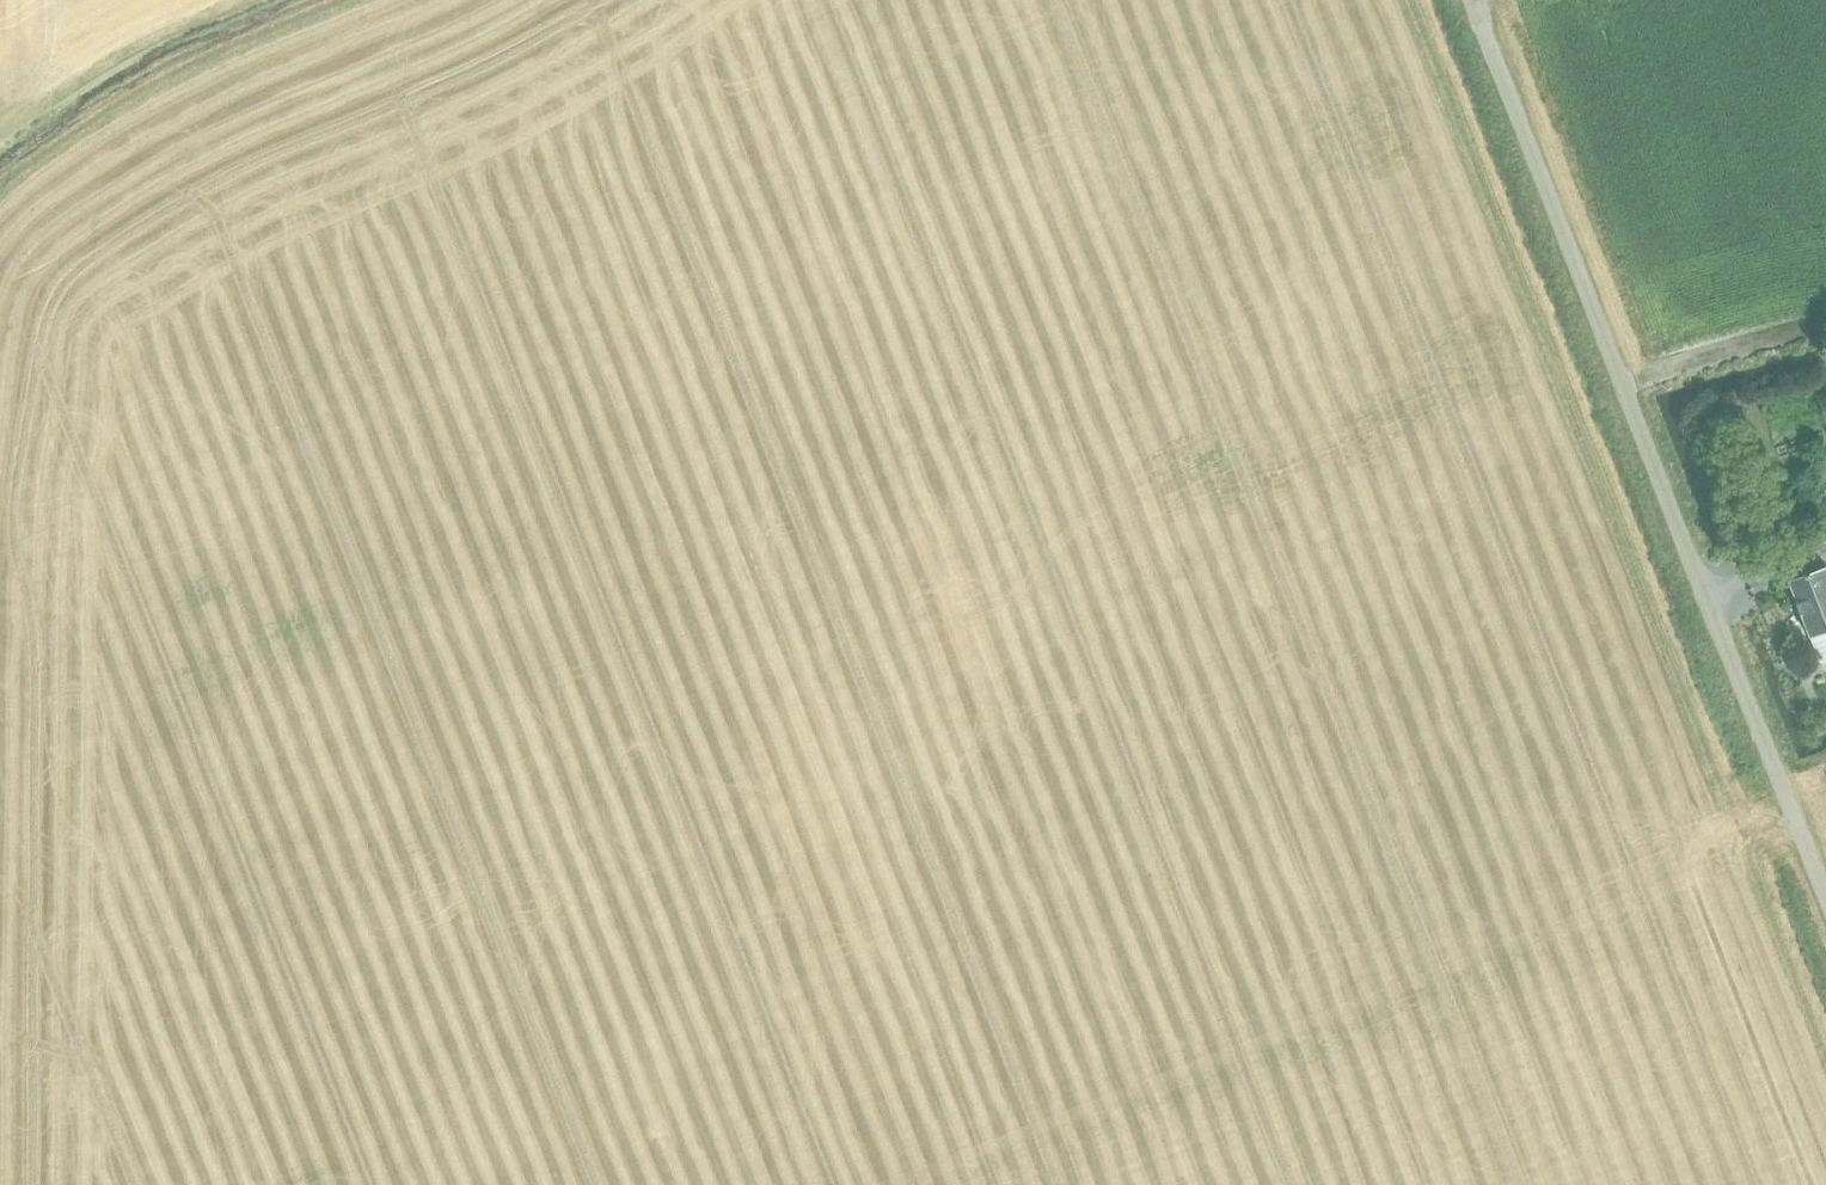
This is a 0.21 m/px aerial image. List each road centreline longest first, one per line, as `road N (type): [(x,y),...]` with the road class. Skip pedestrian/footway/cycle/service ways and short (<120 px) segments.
road 1 (unclassified): [(1825,898),(1476,0)]

